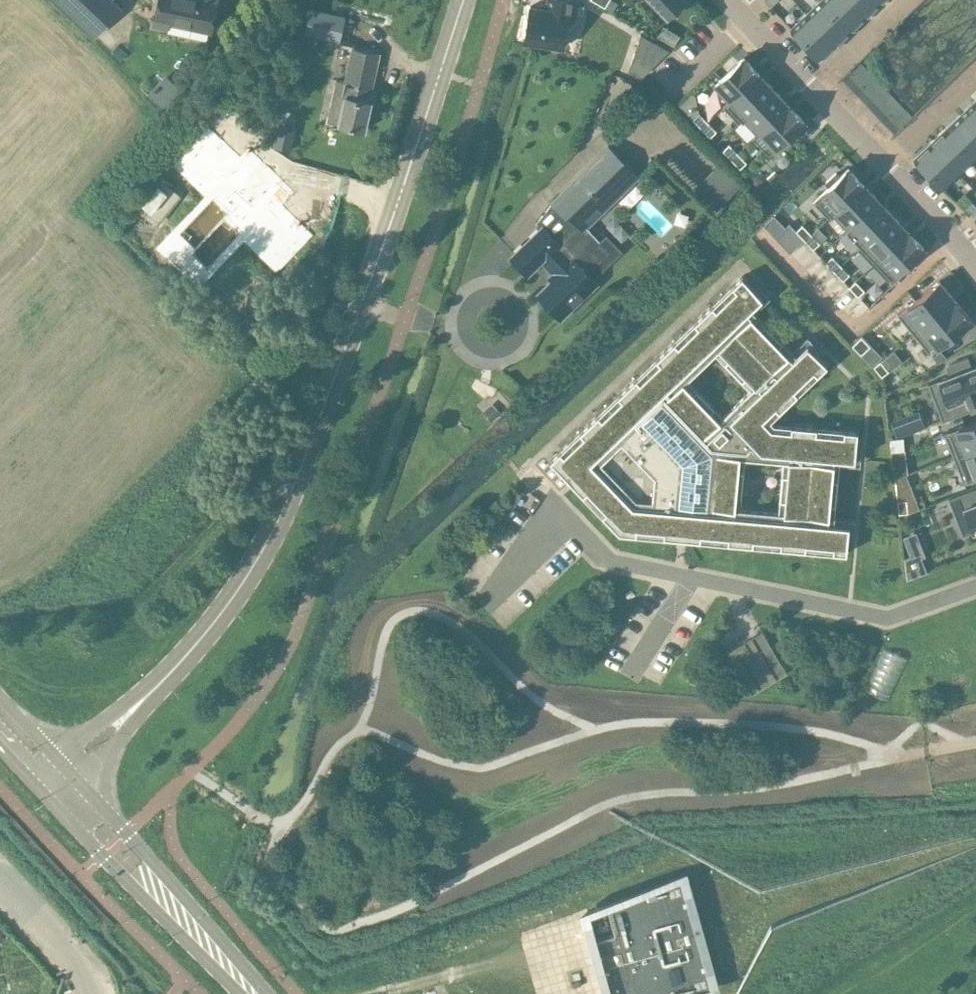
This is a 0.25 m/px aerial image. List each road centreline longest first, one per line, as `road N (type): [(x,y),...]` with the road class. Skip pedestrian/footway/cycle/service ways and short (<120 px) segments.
road 1 (tertiary): [(69,775),(186,657),(254,566),(362,307),(464,0)]
road 2 (residential): [(975,269),(887,163),(730,0)]
road 3 (tertiary): [(264,993),(69,775)]
road 4 (tertiary): [(46,799),(234,993)]
road 5 (residential): [(88,993),(73,964),(0,888)]

